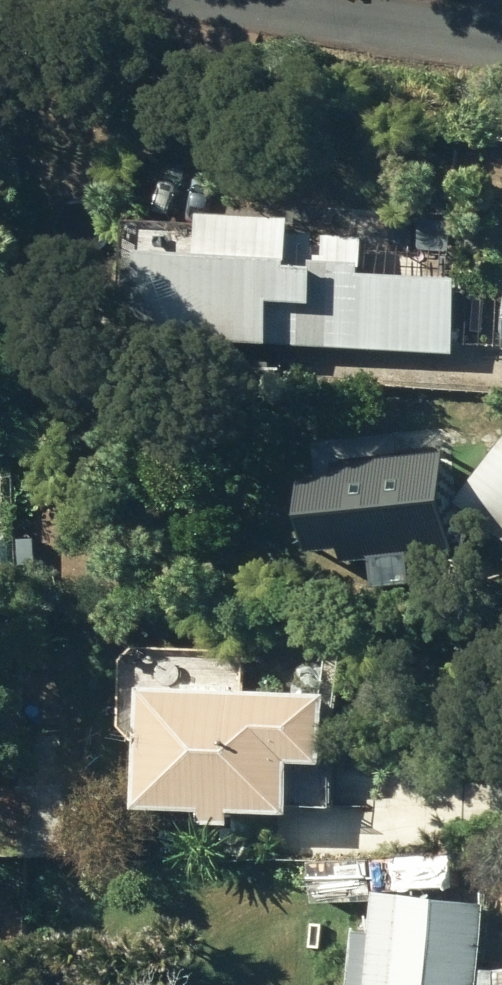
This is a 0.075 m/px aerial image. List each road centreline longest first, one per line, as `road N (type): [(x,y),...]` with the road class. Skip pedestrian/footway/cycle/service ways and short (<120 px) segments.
road 1 (residential): [(218,0),(501,49)]

